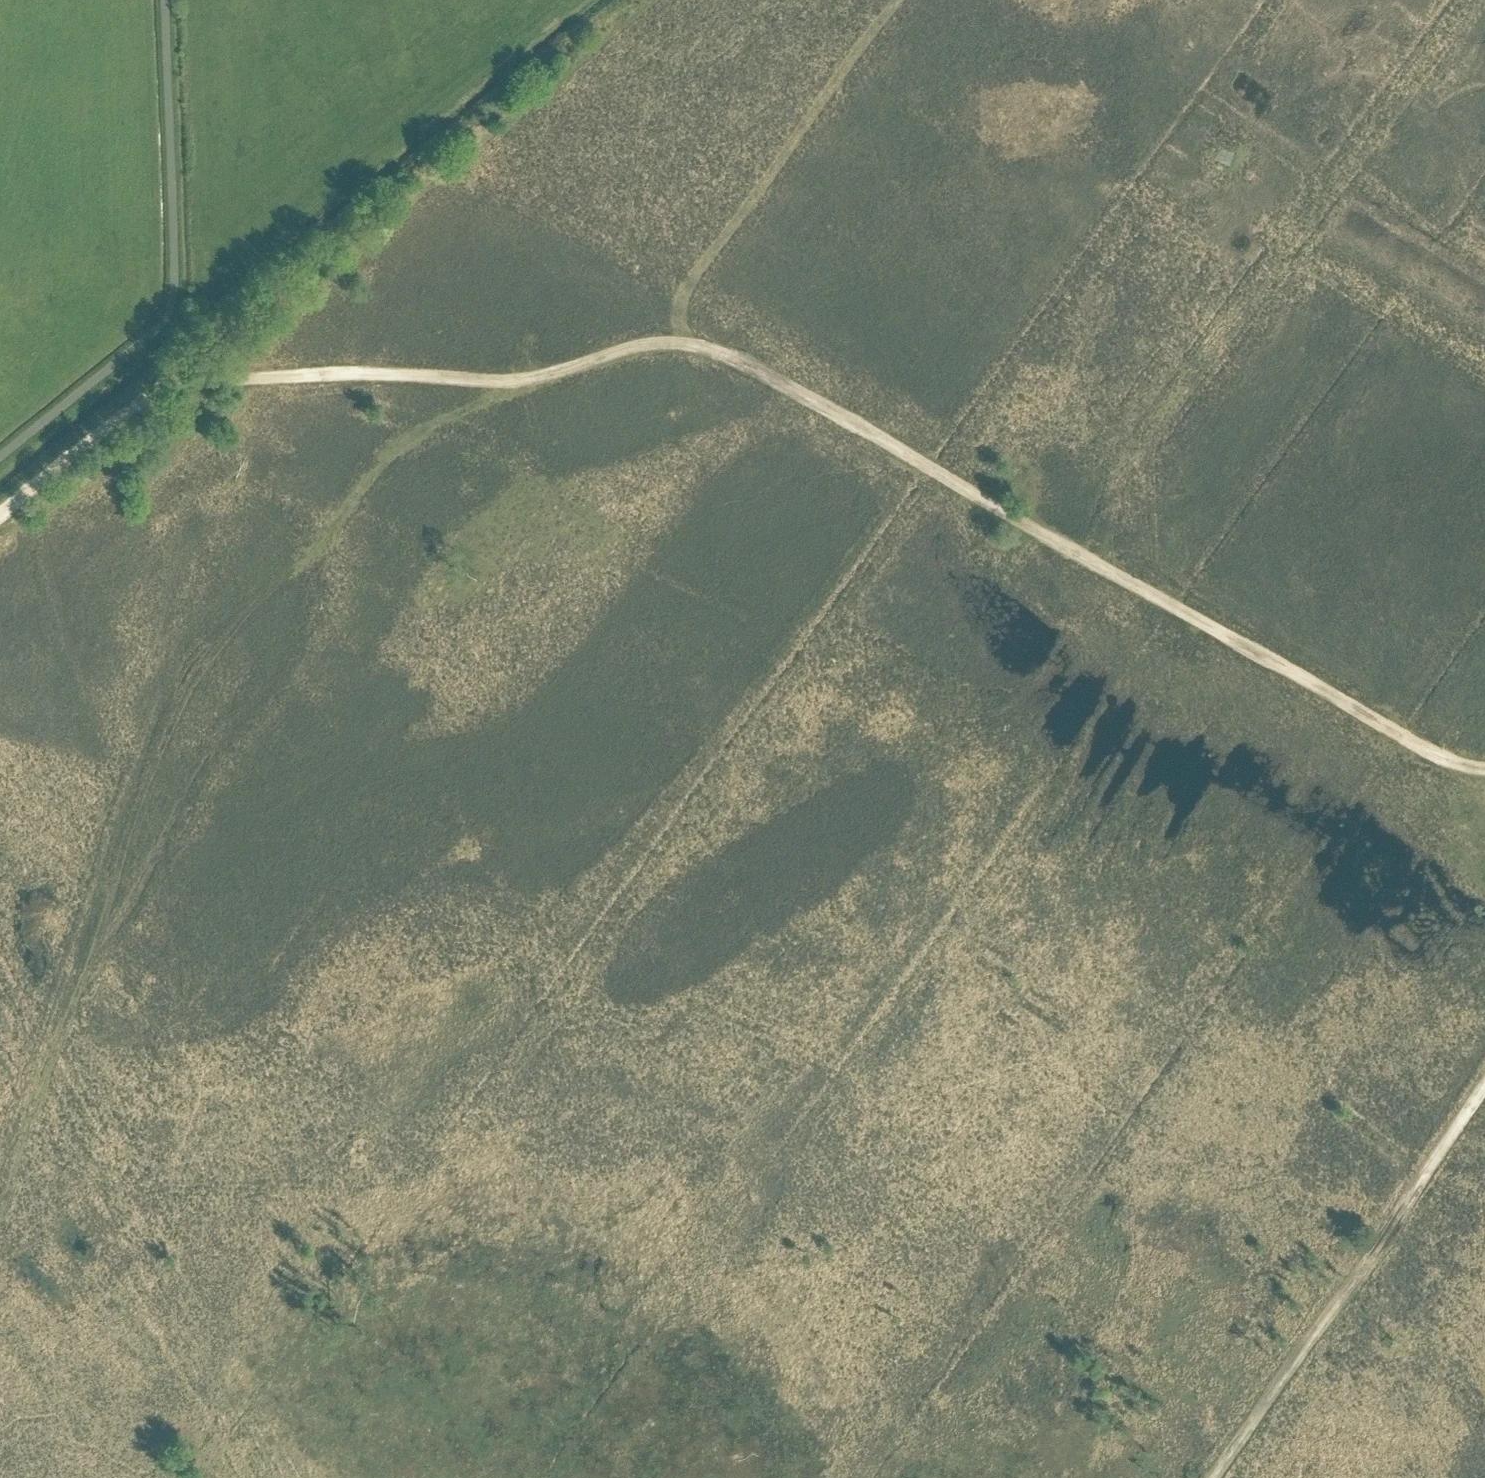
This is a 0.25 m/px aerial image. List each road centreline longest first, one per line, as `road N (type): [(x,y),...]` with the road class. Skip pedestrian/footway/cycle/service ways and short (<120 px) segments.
road 1 (track): [(0,514),(168,384),(330,374),(508,380),(663,343),(711,350),(1435,755),(1484,766)]
road 2 (track): [(1213,1477),(1484,1085)]

